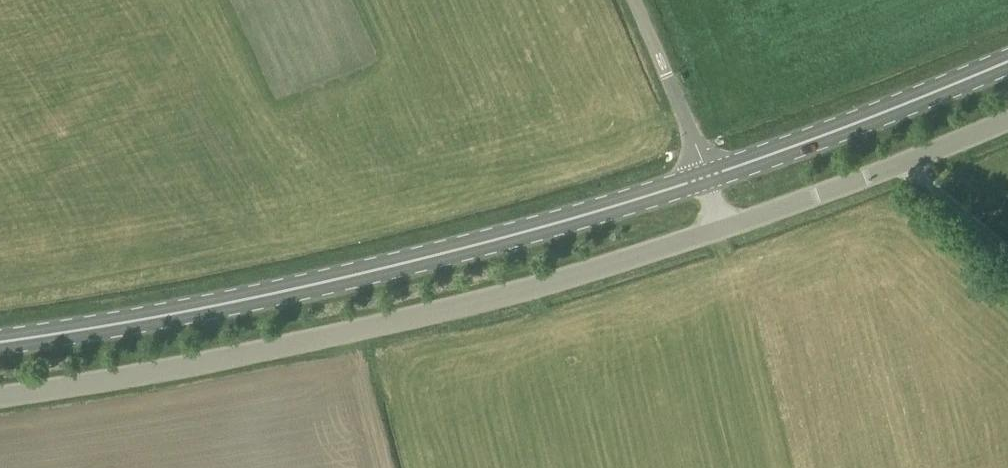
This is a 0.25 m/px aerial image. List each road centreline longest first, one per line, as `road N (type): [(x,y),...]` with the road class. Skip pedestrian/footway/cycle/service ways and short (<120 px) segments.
road 1 (unclassified): [(723,230),(378,325),(0,398)]
road 2 (primary): [(0,343),(309,287),(705,179)]
road 3 (primary): [(705,179),(1007,60)]
road 4 (unclassified): [(1007,121),(723,230)]
road 5 (unclassified): [(705,179),(636,0)]
road 6 (track): [(1007,268),(908,161)]

